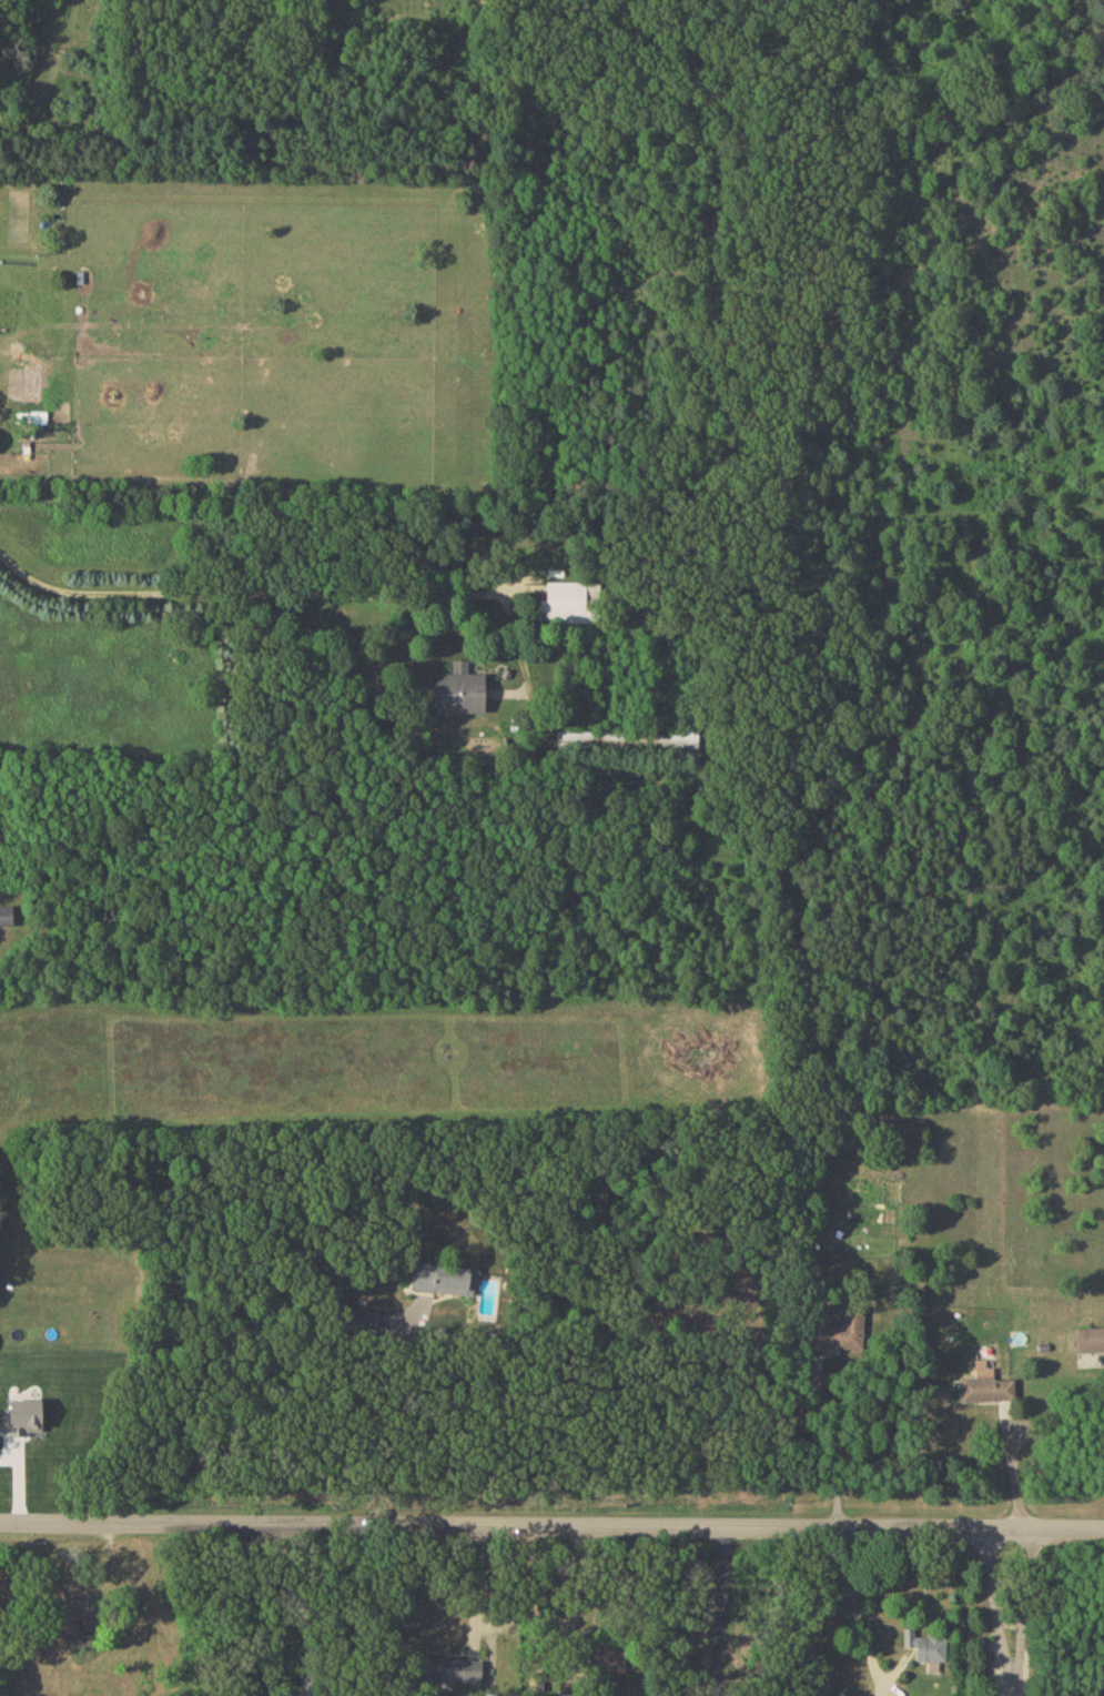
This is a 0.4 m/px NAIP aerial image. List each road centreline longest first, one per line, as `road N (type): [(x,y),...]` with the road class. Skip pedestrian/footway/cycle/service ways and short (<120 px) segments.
road 1 (residential): [(1103,1531),(477,1521),(0,1525)]
road 2 (residential): [(1014,1531),(1010,1695)]

